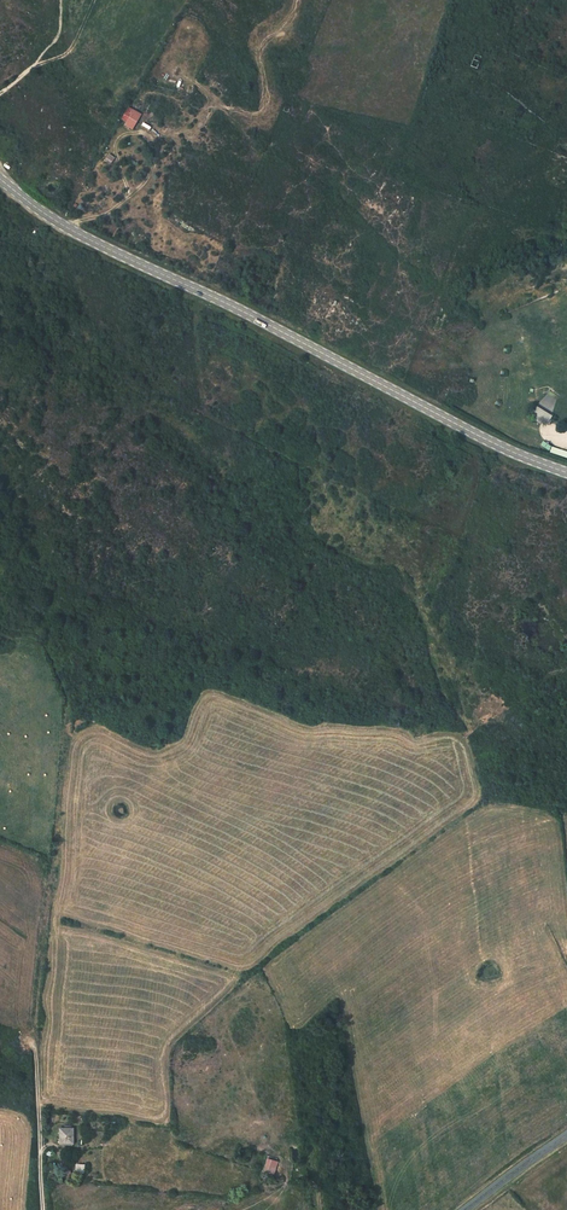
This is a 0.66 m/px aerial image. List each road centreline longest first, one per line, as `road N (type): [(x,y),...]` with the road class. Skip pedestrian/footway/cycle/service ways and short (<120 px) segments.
road 1 (secondary): [(0,179),(69,229),(478,435),(566,471)]
road 2 (track): [(43,1209),(36,1054)]
road 3 (secondary): [(566,1137),(466,1209)]

